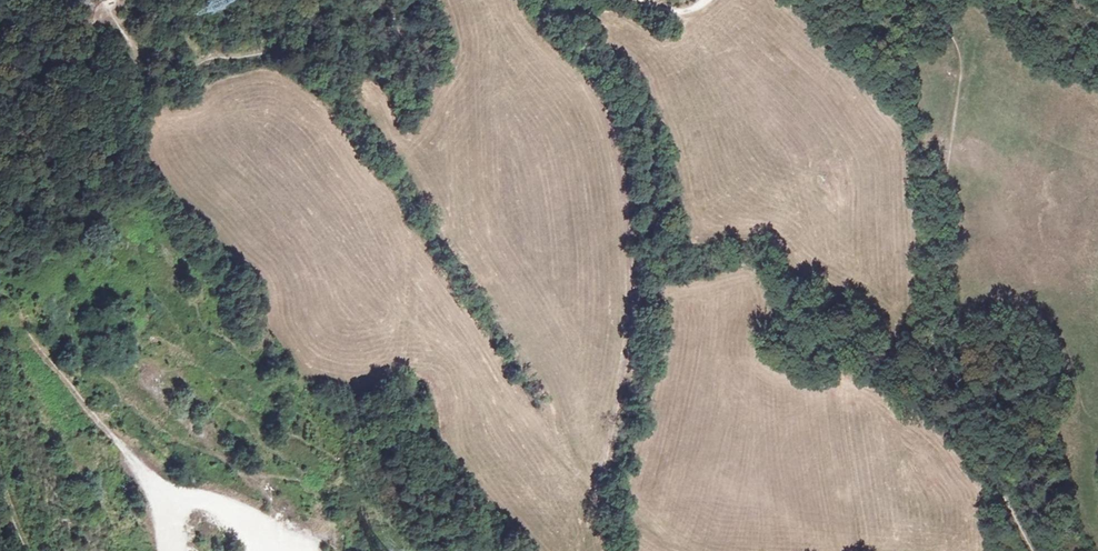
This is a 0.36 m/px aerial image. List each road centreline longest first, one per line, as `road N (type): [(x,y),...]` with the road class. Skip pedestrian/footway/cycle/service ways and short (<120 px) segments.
road 1 (track): [(591,496),(627,299),(625,208),(587,89),(500,0)]
road 2 (track): [(303,550),(246,516),(186,499),(143,470),(0,297)]

